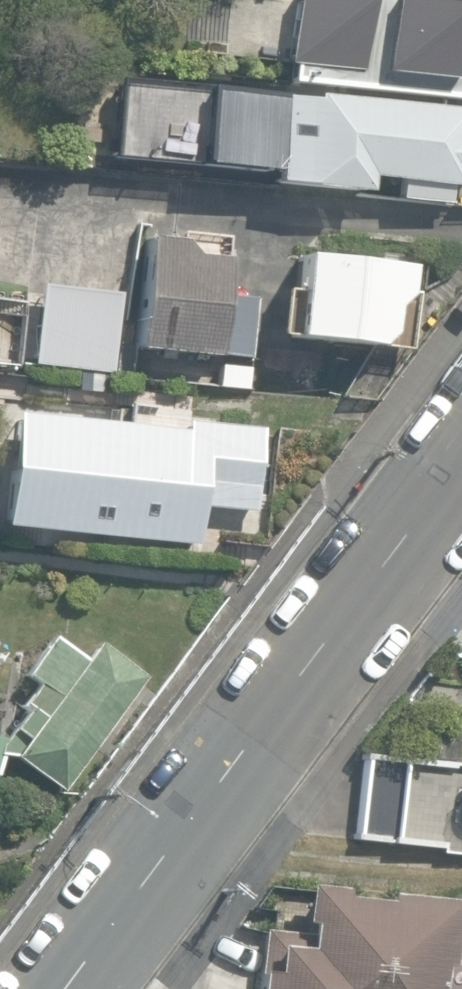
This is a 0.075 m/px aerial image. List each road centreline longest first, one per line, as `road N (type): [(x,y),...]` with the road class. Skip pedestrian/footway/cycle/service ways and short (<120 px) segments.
road 1 (tertiary): [(461,465),(57,988)]

